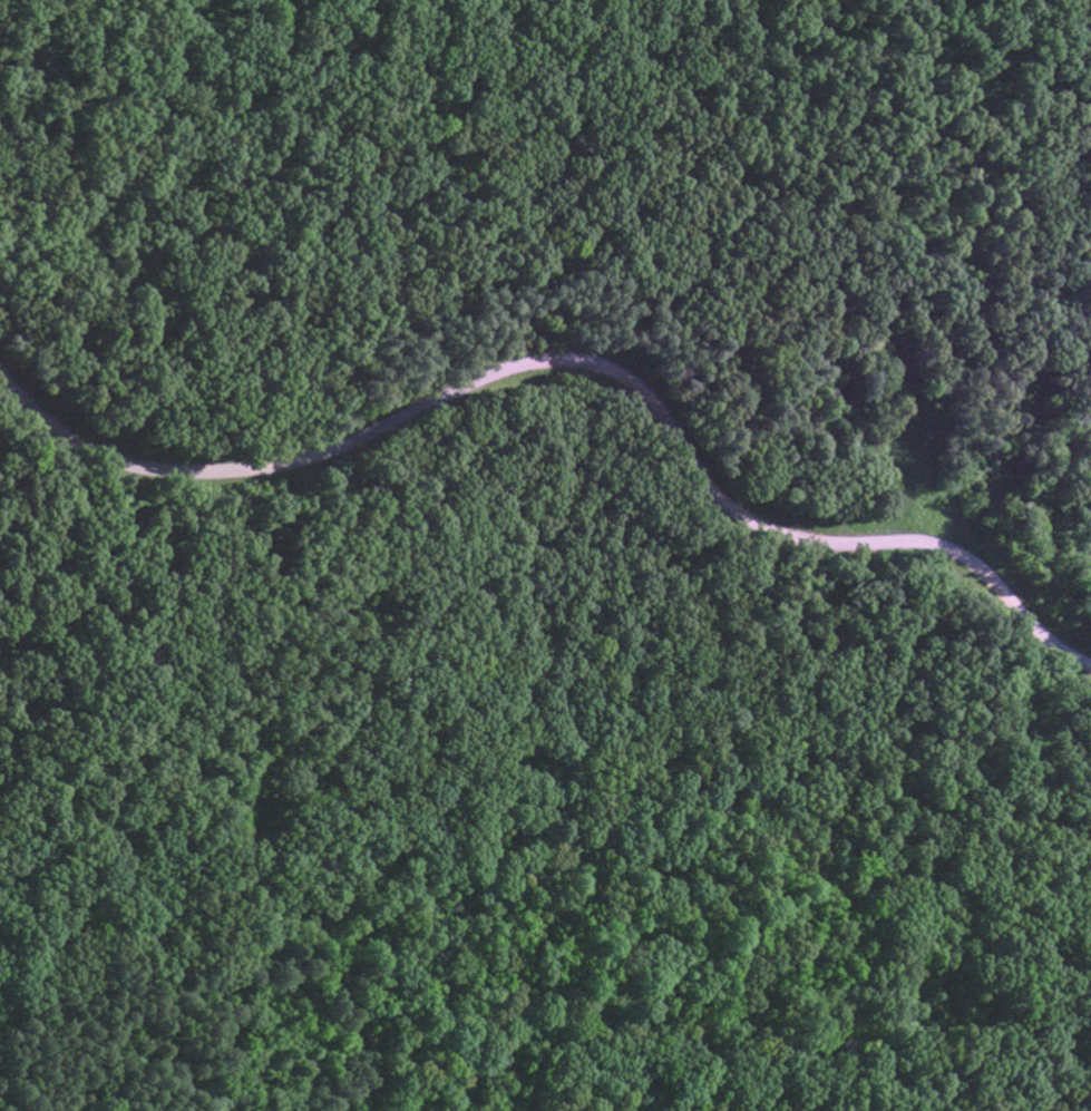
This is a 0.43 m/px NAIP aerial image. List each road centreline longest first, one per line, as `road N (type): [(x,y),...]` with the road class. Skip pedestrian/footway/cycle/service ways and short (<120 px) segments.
road 1 (residential): [(1090,667),(947,552),(803,538),(751,518),(701,475),(656,416),(615,387),(557,364),(499,371),(293,467),(203,480),(152,470),(86,439),(0,364)]

